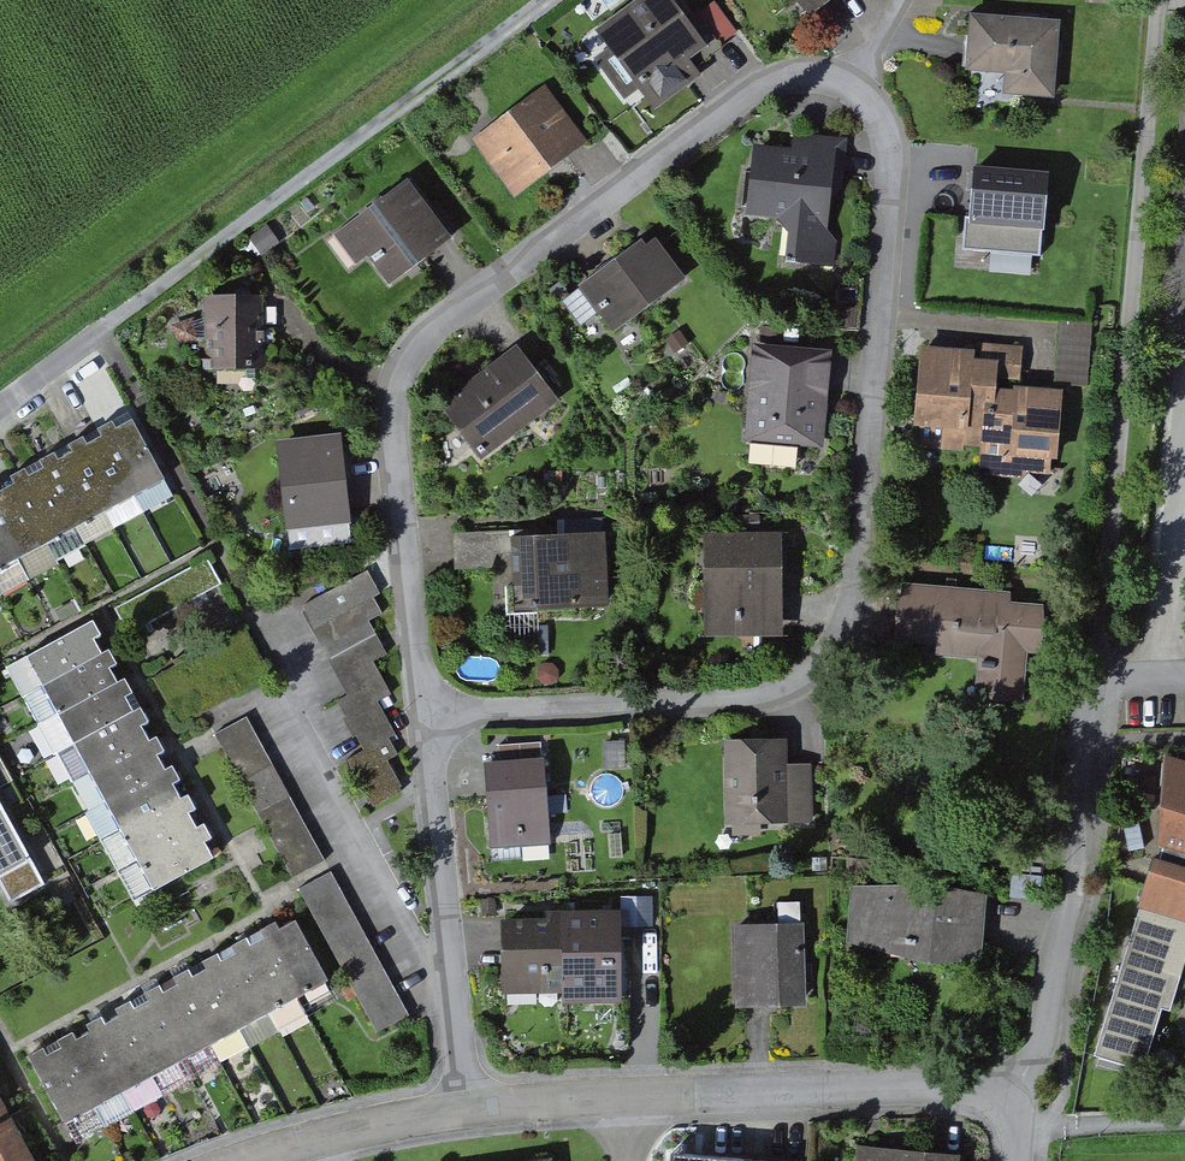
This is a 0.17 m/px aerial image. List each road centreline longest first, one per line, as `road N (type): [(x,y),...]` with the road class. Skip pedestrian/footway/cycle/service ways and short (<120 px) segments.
road 1 (unclassified): [(425,716),(393,420),(410,356),(433,328),(743,89),(794,70),(832,75),(875,105),(887,124),(891,177),(851,620),(831,663),(806,684),(759,701)]
road 2 (track): [(100,328),(536,0)]
road 3 (residential): [(1012,1103),(1043,1047),(1078,876),(1099,682)]
road 4 (unclassified): [(467,1111),(425,716)]
road 5 (residential): [(638,1096),(949,1086),(1012,1103)]
road 6 (unclassified): [(759,701),(425,716)]
road 7 (residential): [(250,1160),(467,1111)]
road 8 (residential): [(467,1111),(638,1096)]
road 9 (residential): [(0,404),(100,328)]

